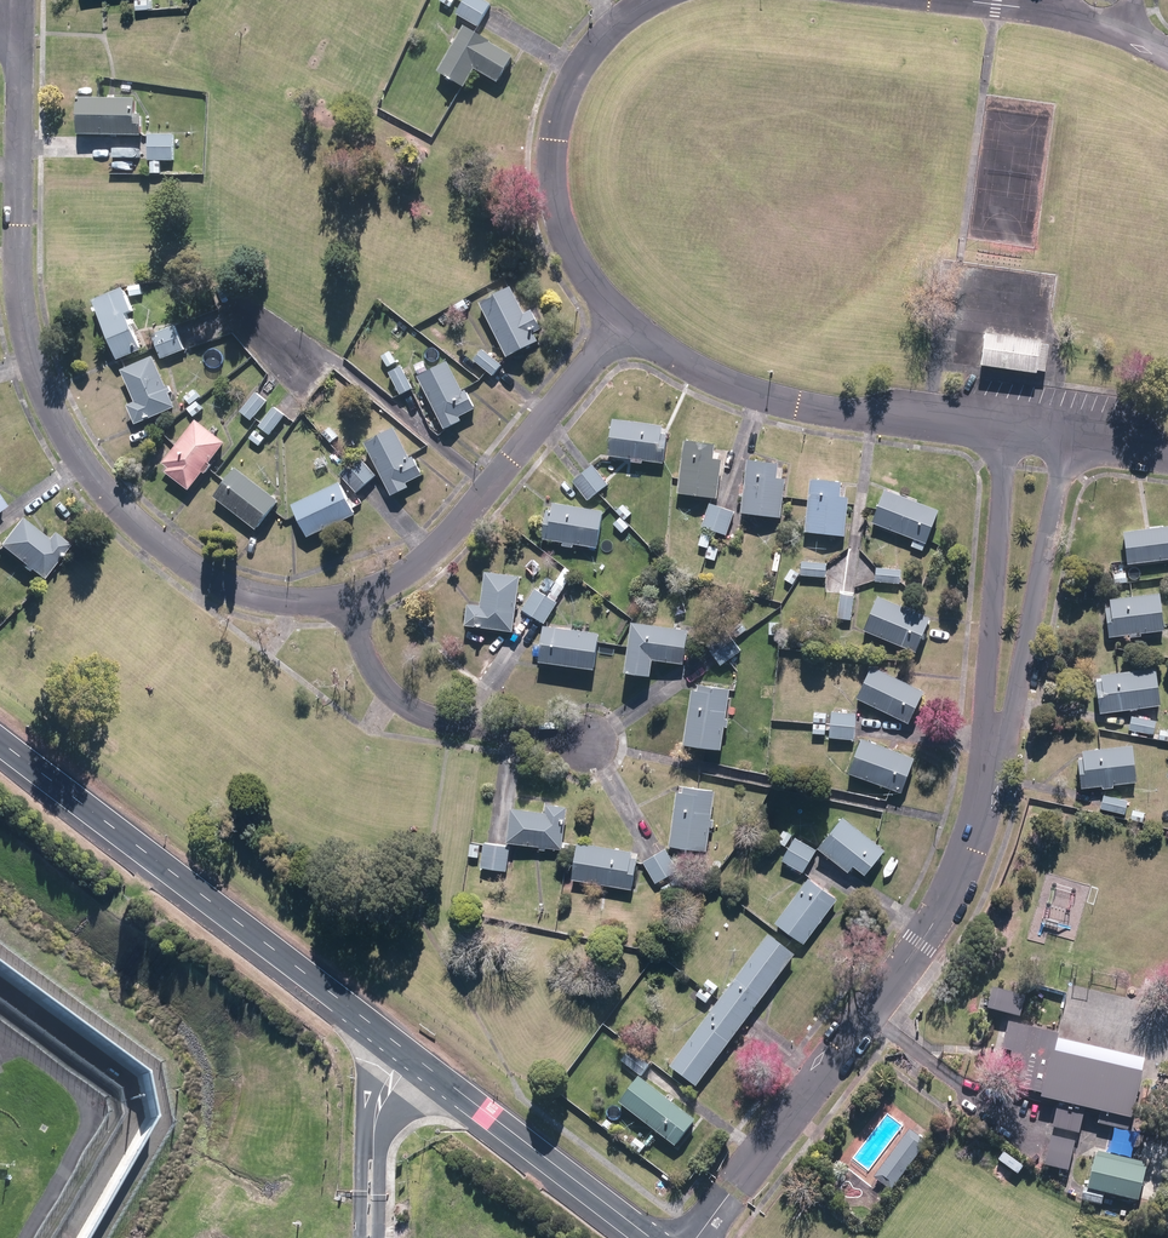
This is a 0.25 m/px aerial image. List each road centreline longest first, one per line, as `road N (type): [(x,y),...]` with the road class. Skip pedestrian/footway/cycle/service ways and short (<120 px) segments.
road 1 (tertiary): [(651,1237),(0,742)]
road 2 (residential): [(348,599),(251,595),(191,568),(136,525),(73,450),(24,331),(22,24)]
road 3 (residential): [(697,1237),(929,929),(968,854),(991,765)]
road 4 (residential): [(625,321),(685,365),(741,389),(1004,434)]
road 5 (residential): [(625,321),(443,541),(389,583),(348,599)]
road 6 (residential): [(655,0),(597,42),(579,69),(558,117),(549,167),(567,244),(625,321)]
road 7 (residential): [(991,765),(987,703),(1004,434)]
road 8 (residential): [(1066,443),(1013,711),(991,765)]
road 9 (residential): [(589,745),(416,711),(370,663),(348,599)]

